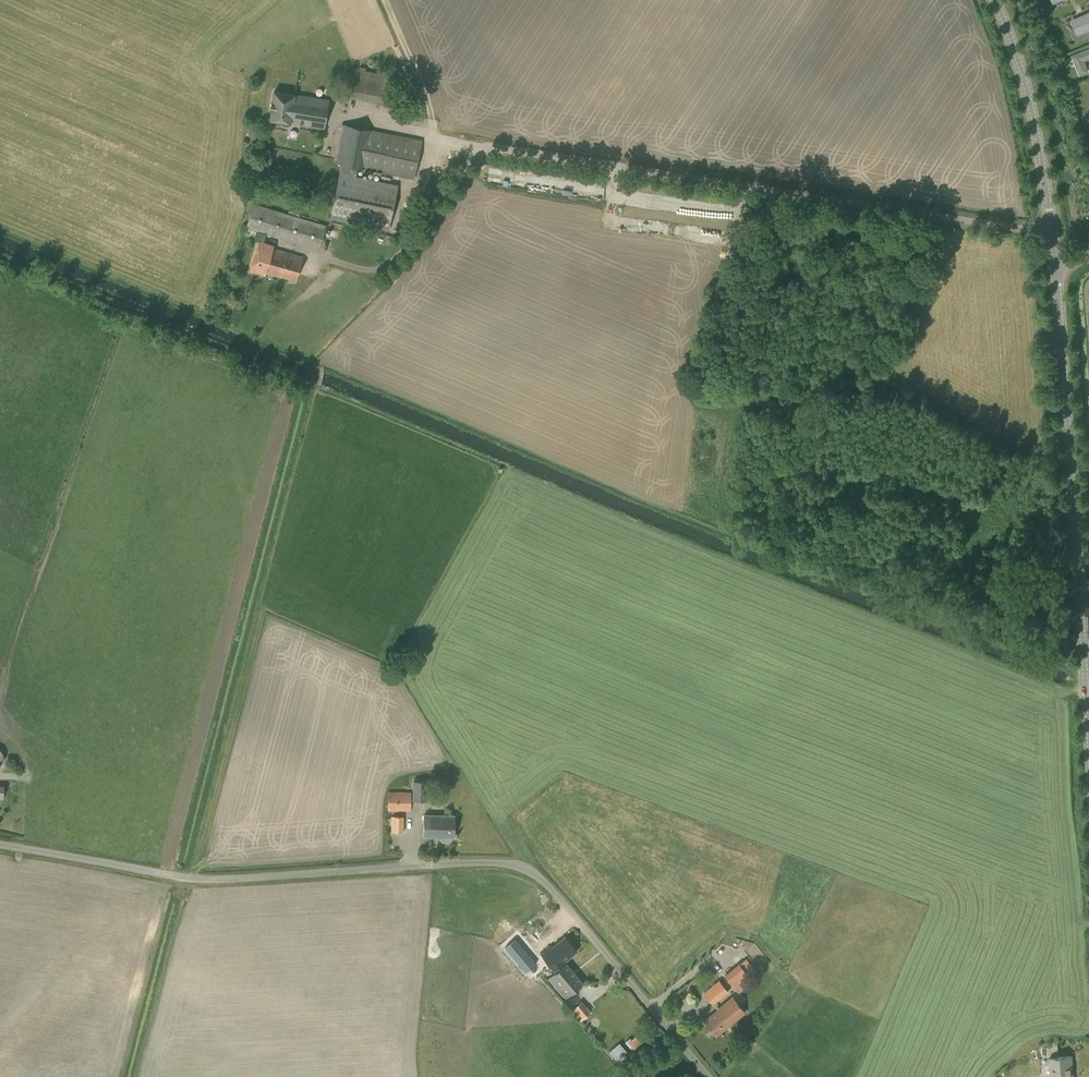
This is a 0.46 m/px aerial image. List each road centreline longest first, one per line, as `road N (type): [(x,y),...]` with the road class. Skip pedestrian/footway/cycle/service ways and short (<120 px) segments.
road 1 (unclassified): [(709,1076),(546,882),(519,865),(190,878),(0,844)]
road 2 (unclassified): [(1052,232),(477,147),(334,117)]
road 3 (tertiary): [(1088,734),(1056,263)]
road 4 (tertiary): [(1052,232),(1024,77),(996,0)]

